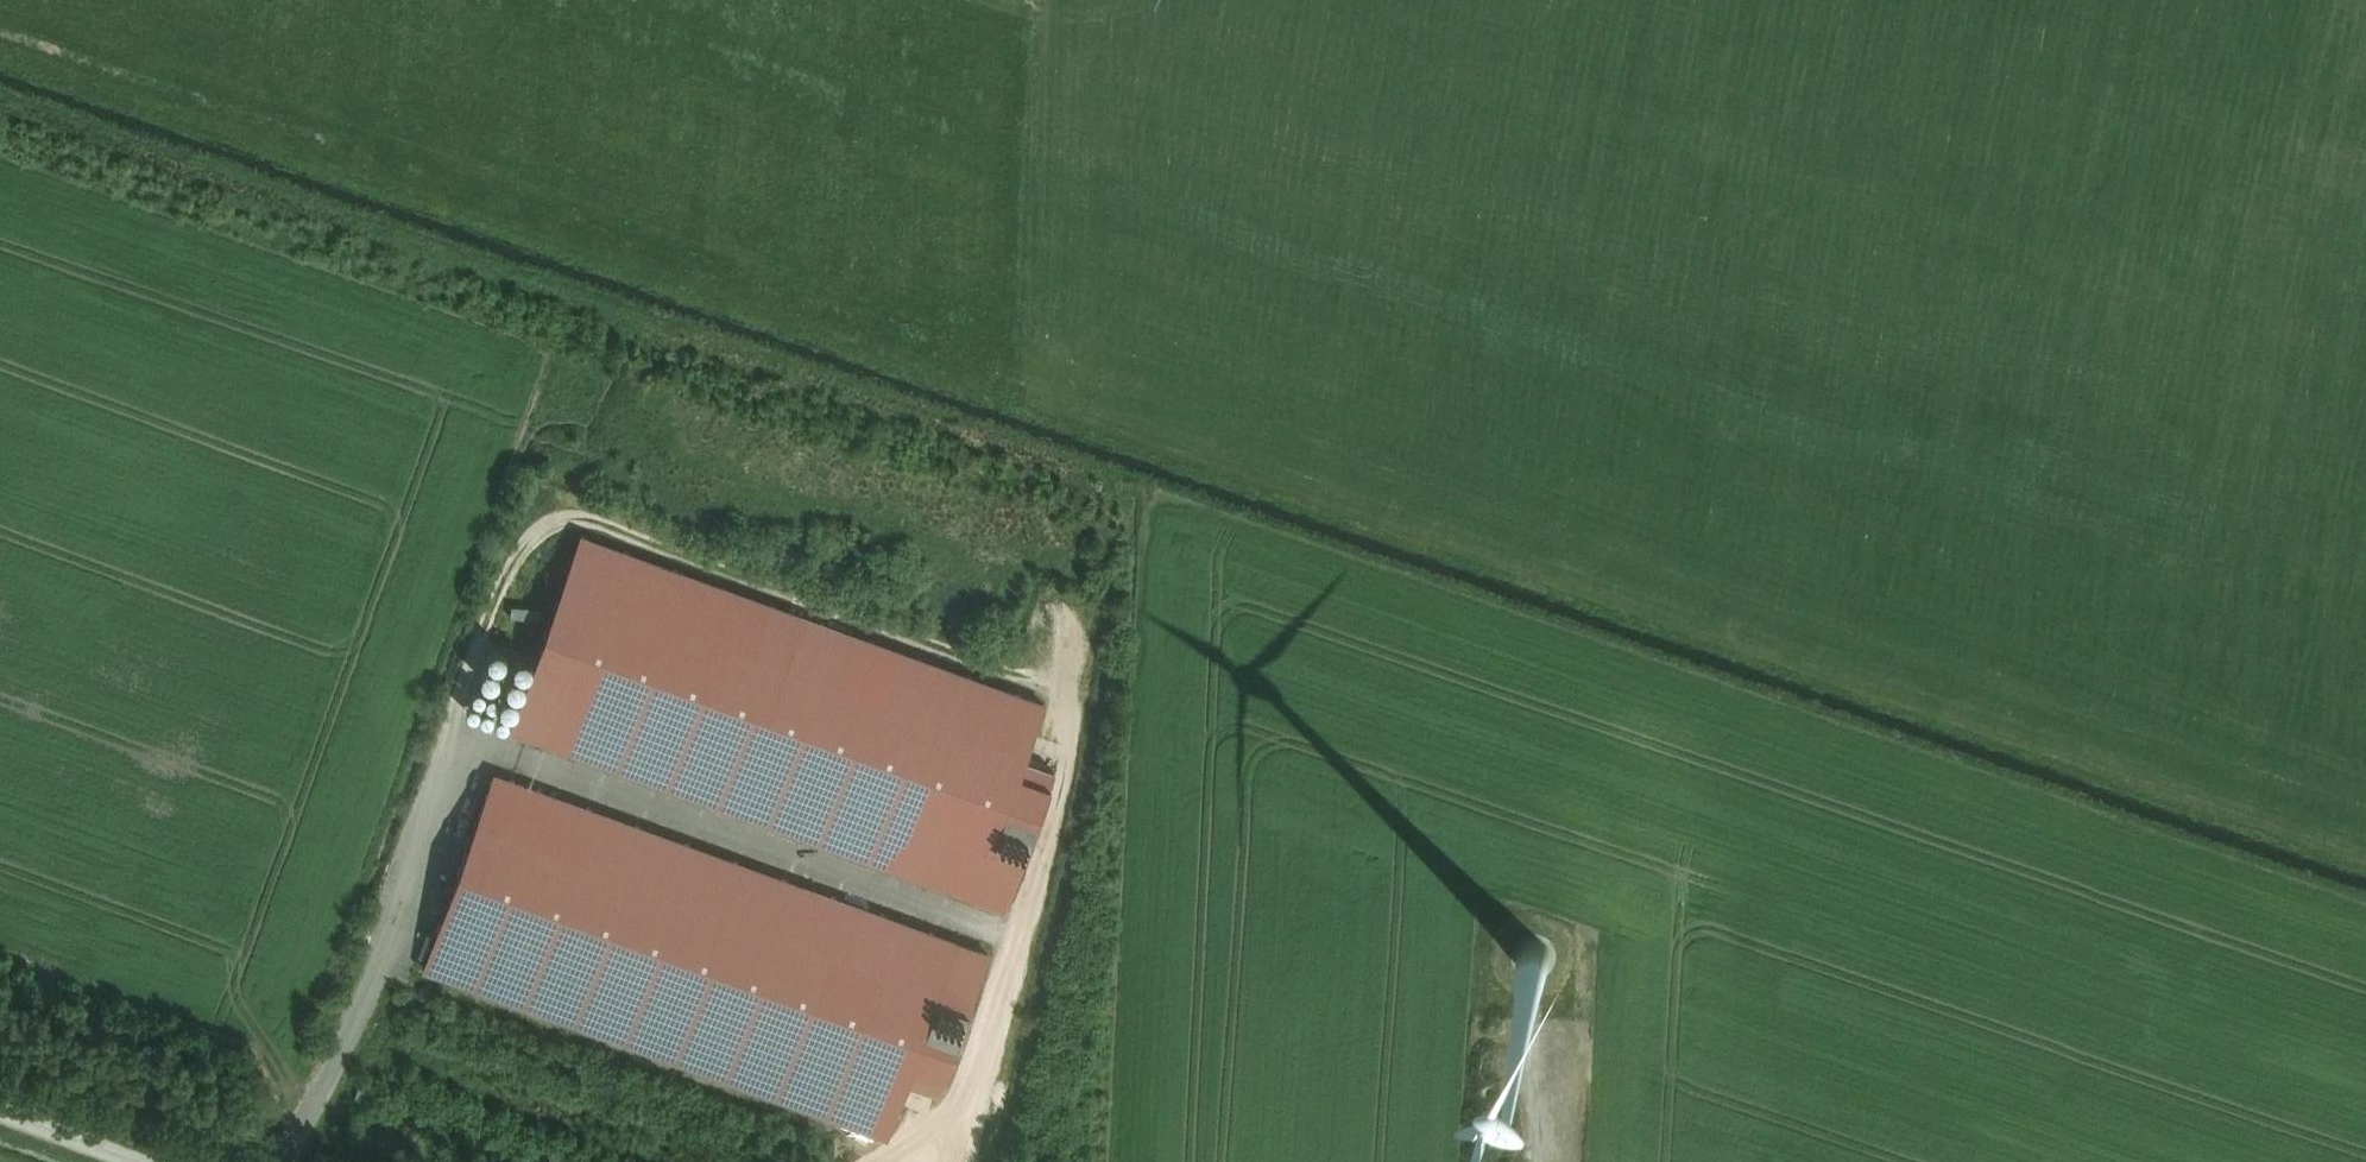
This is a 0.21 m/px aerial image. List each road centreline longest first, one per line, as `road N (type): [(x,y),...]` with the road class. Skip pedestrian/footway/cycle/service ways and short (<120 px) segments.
road 1 (track): [(1527,1161),(1534,1001)]
road 2 (track): [(0,1113),(136,1161)]

